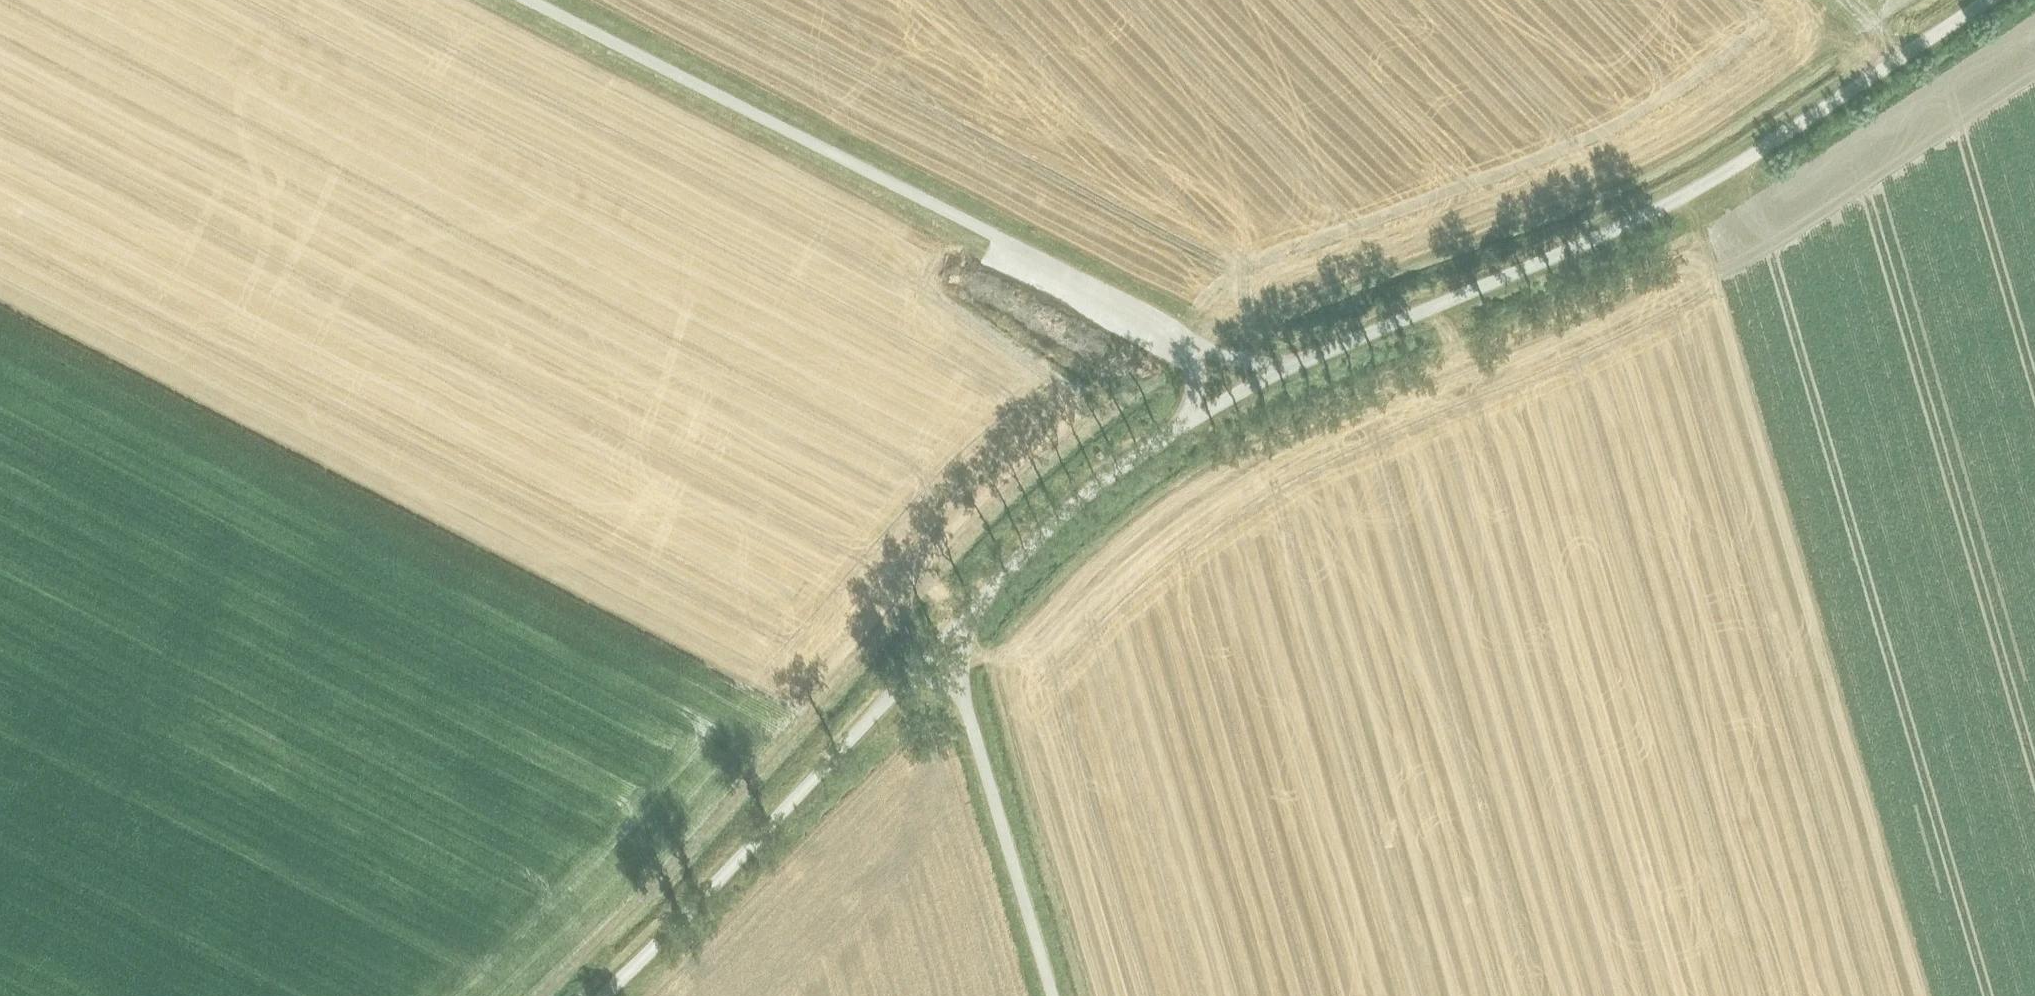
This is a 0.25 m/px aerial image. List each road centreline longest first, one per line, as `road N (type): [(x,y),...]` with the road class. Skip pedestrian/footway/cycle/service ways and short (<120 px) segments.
road 1 (unclassified): [(1297,363),(1641,216),(1734,165),(1982,0)]
road 2 (residential): [(1182,337),(534,0)]
road 3 (unclassified): [(598,995),(904,681)]
road 4 (unclassified): [(1052,995),(960,690)]
road 5 (unclassified): [(973,607),(1081,497),(1191,418)]
road 6 (residential): [(1297,363),(1251,363),(1182,337)]

